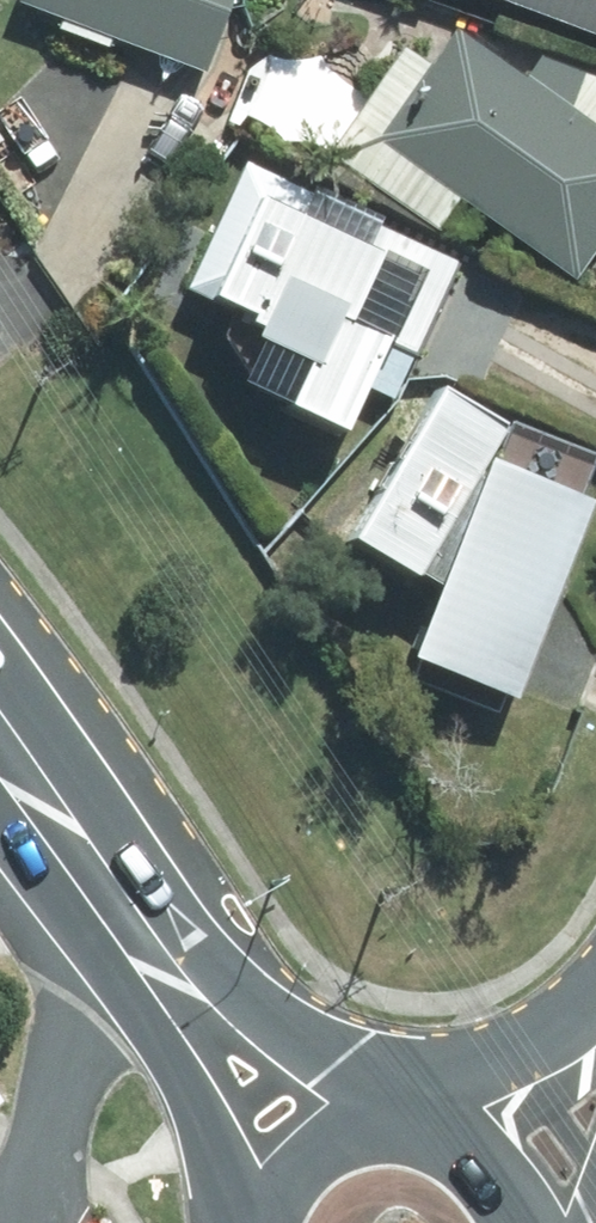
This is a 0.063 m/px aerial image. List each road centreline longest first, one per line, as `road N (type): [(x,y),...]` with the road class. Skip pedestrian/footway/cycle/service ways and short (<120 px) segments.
road 1 (primary): [(91,846),(320,1082),(390,1142)]
road 2 (primary): [(259,1222),(91,846)]
road 3 (tertiary): [(426,1144),(595,1003)]
road 4 (primary): [(91,846),(0,728)]
road 5 (primary): [(275,1222),(318,1171),(390,1142)]
road 6 (primary): [(426,1144),(482,1164),(517,1194),(536,1222)]

